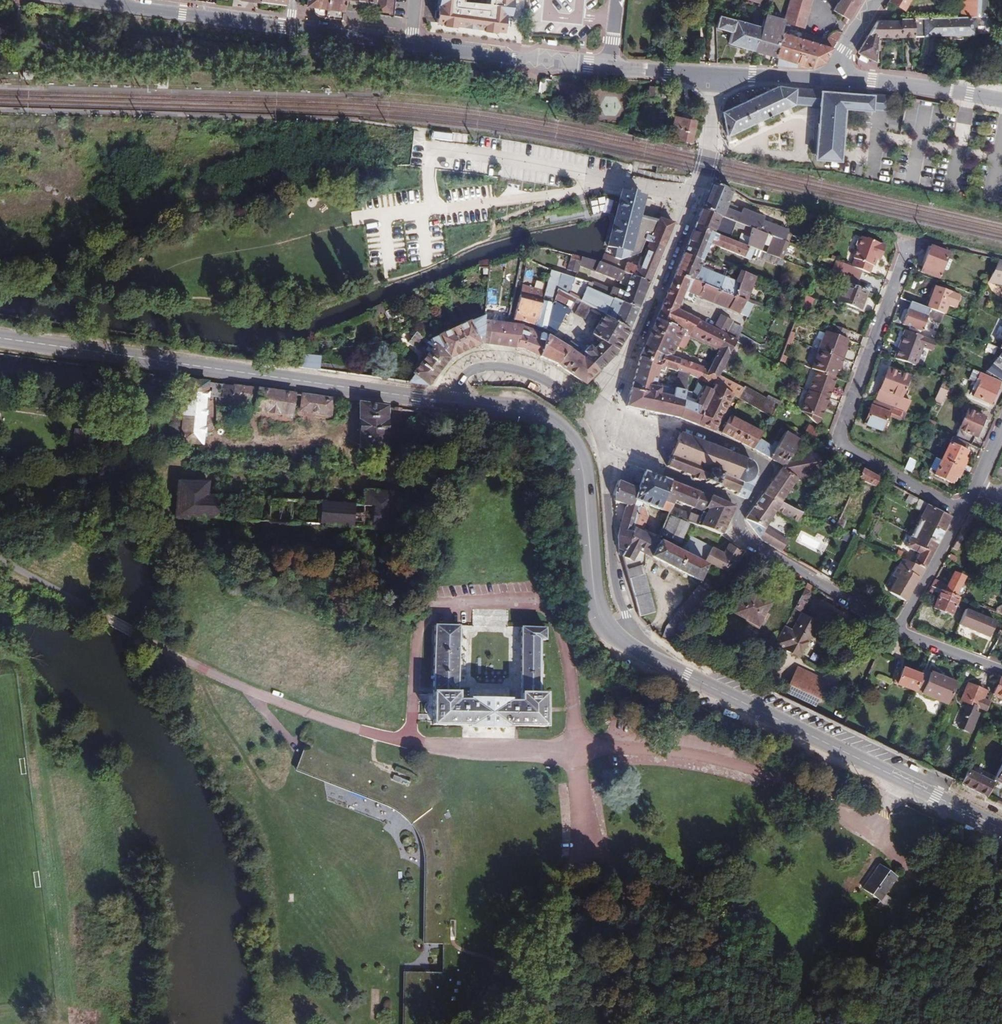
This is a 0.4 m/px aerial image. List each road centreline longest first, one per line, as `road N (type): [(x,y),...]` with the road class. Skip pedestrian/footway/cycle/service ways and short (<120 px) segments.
road 1 (secondary): [(0,339),(456,402)]
road 2 (secondary): [(639,652),(1001,829)]
road 3 (residential): [(714,72),(701,183),(636,340),(595,414)]
road 4 (secondary): [(456,402),(547,419),(573,445),(599,614),(639,652)]
road 5 (residential): [(962,512),(844,446),(839,434),(911,241)]
road 6 (residential): [(744,506),(737,528),(754,547),(900,631)]
road 7 (residential): [(639,652),(625,615),(599,451)]
road 8 (secondary): [(410,45),(610,68)]
road 9 (secondary): [(112,3),(292,29)]
road 10 (residential): [(595,414),(539,377),(500,367),(464,375),(456,402)]
road 11 (residential): [(599,451),(744,506)]
road 12 (tertiary): [(832,78),(985,100)]
road 13 (residential): [(744,506),(762,469),(678,428)]
road 14 (residential): [(900,631),(962,512)]

